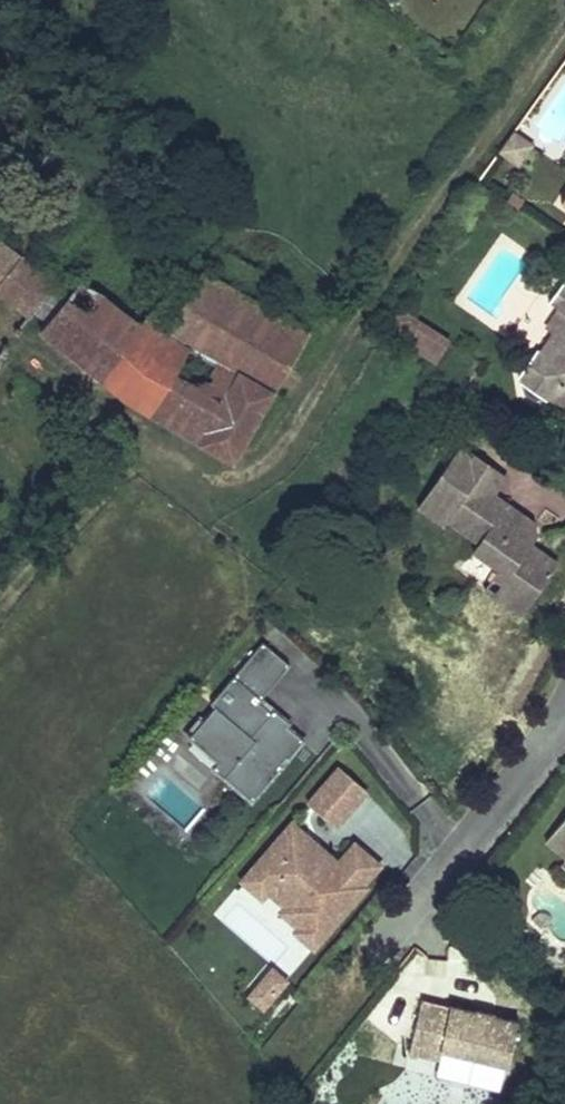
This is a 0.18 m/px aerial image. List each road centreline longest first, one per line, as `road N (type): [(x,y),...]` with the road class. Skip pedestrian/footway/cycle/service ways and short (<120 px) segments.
road 1 (residential): [(564,709),(521,775),(366,963)]

